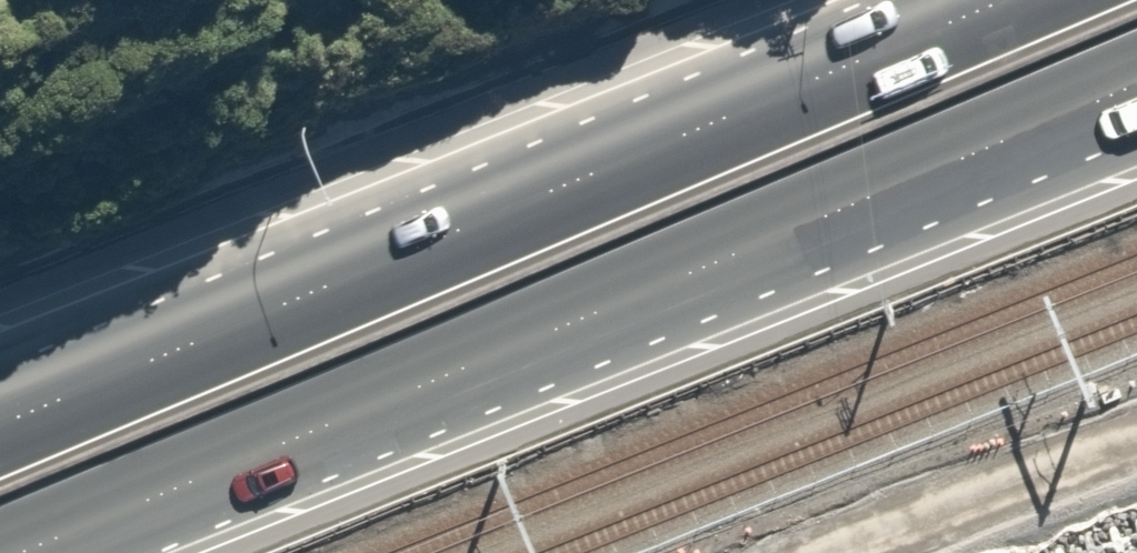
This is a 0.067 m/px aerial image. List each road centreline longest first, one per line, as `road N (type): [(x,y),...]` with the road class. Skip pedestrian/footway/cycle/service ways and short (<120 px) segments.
road 1 (trunk): [(1136,89),(19,552)]
road 2 (trunk): [(0,421),(1018,0)]

